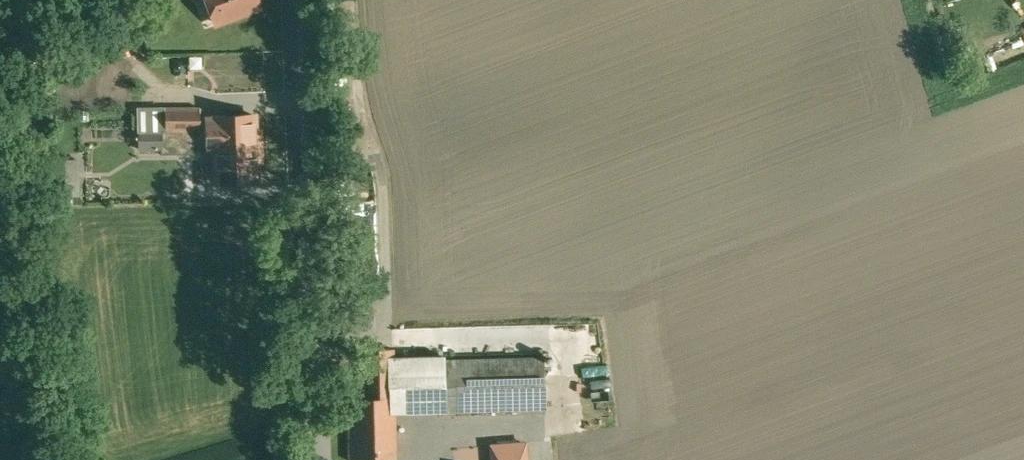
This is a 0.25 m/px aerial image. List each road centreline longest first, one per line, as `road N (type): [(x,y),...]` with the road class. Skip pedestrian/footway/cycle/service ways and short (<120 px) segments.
road 1 (tertiary): [(304,0),(317,459)]

